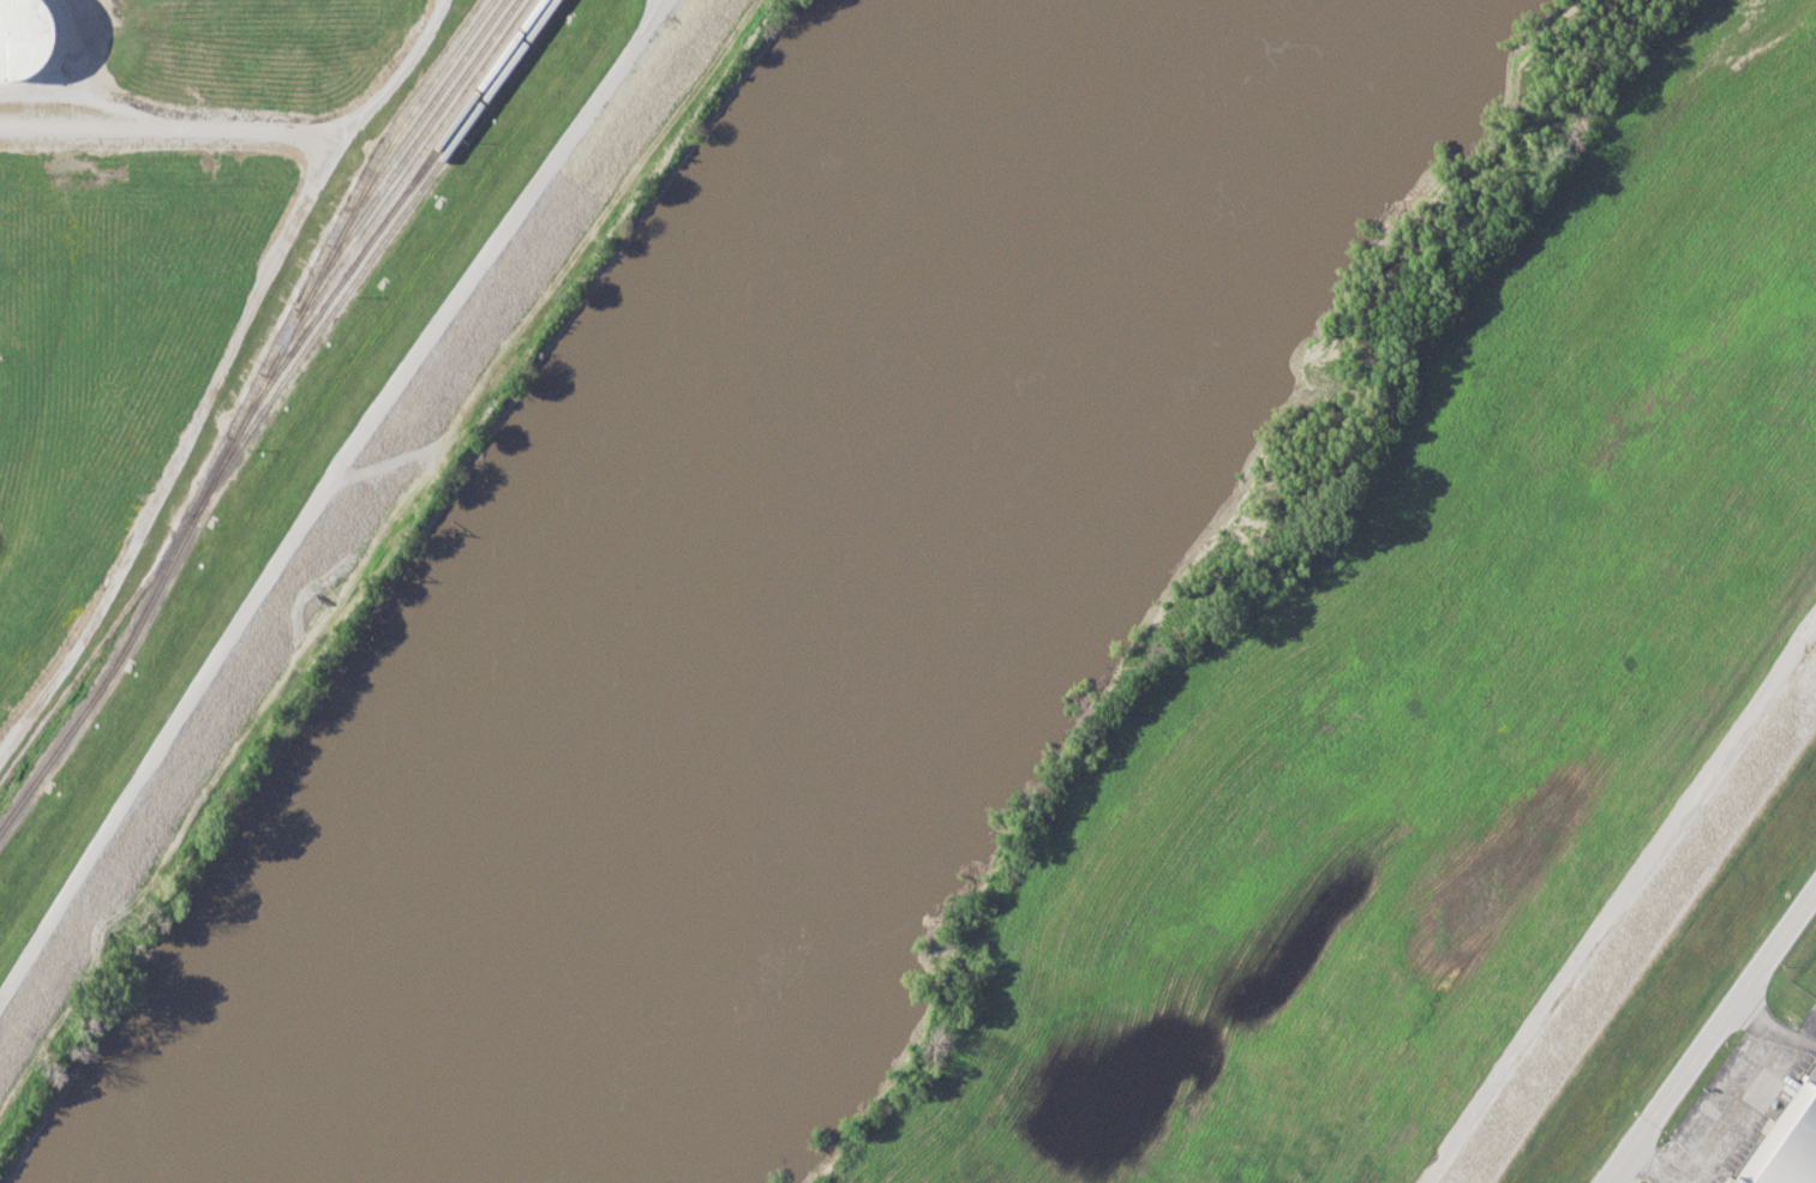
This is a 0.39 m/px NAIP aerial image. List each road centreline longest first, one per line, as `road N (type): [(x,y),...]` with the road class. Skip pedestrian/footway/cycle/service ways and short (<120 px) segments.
road 1 (residential): [(1606,1182),(1815,890)]

